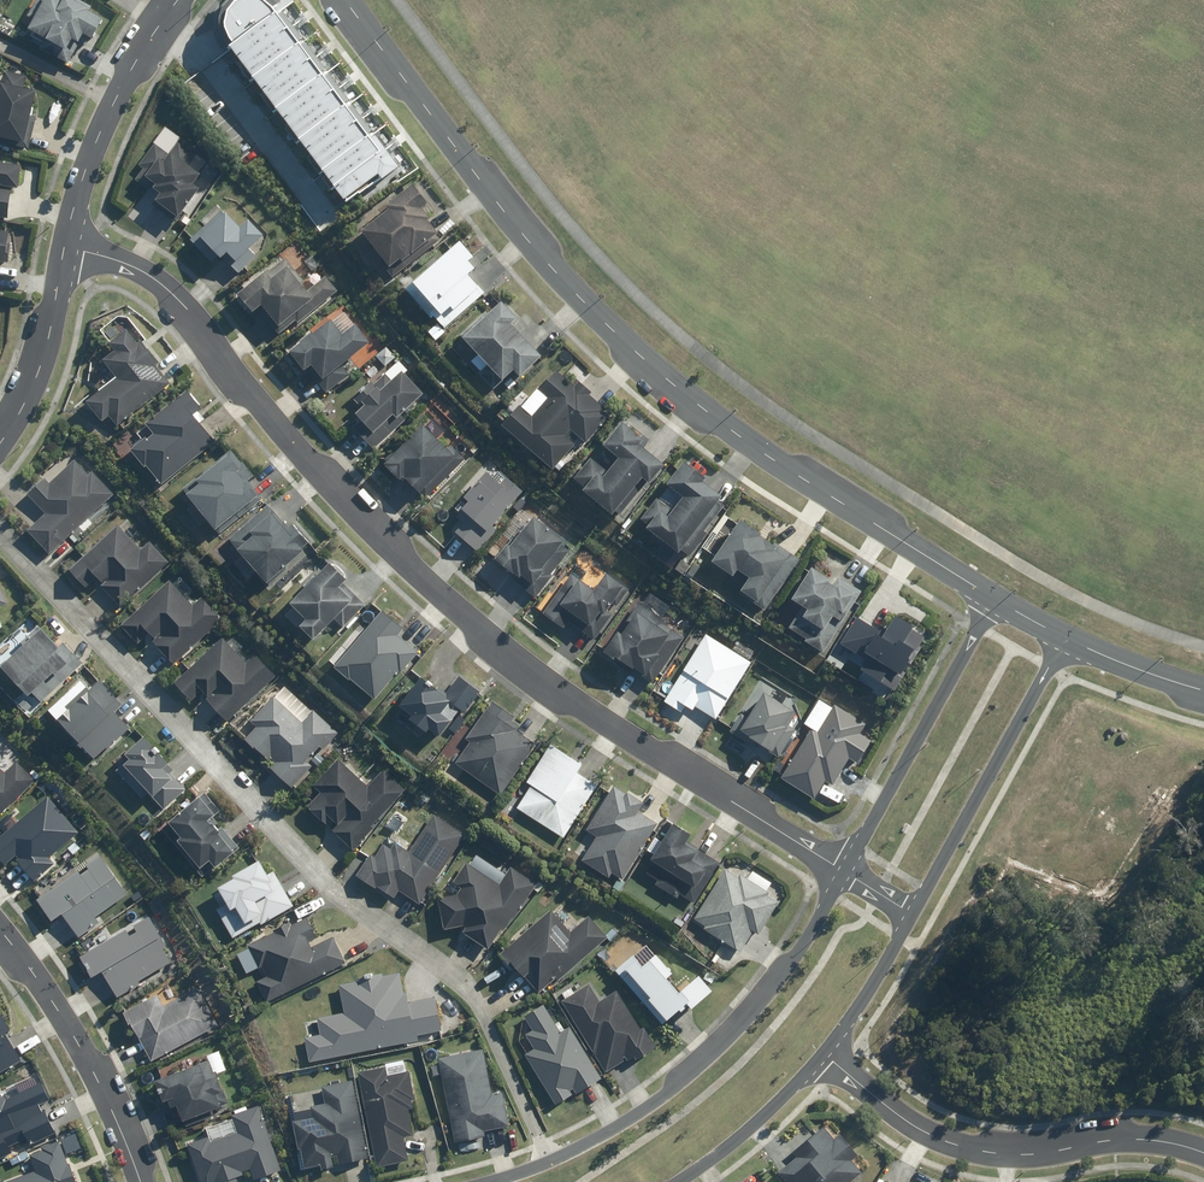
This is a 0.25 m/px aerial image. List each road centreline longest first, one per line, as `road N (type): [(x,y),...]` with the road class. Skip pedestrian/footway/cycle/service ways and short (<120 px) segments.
road 1 (residential): [(67,246),(120,260),(163,284),(336,490),(444,598),(567,692),(846,872)]
road 2 (tertiary): [(993,600),(743,438),(576,287),(352,0)]
road 3 (residential): [(552,1161),(473,999),(447,970),(302,866),(0,532)]
road 4 (tertiary): [(552,1161),(667,1094),(723,1044),(786,970),(846,872)]
road 5 (residential): [(824,1052),(905,1116),(994,1153),(1118,1140),(1162,1140),(1203,1155)]
road 6 (tertiary): [(1067,639),(914,913)]
road 7 (tertiary): [(846,872),(993,600)]
road 8 (residential): [(0,925),(108,1089),(142,1181)]
road 9 (residential): [(169,13),(105,119),(67,246)]
road 10 (residential): [(169,13),(331,208)]
road 11 (residential): [(67,246),(45,349),(0,445)]
road 12 (tertiary): [(824,1052),(778,1103),(677,1181)]
road 13 (tertiary): [(914,913),(824,1052)]
road 14 (tertiary): [(1203,693),(1067,639)]

